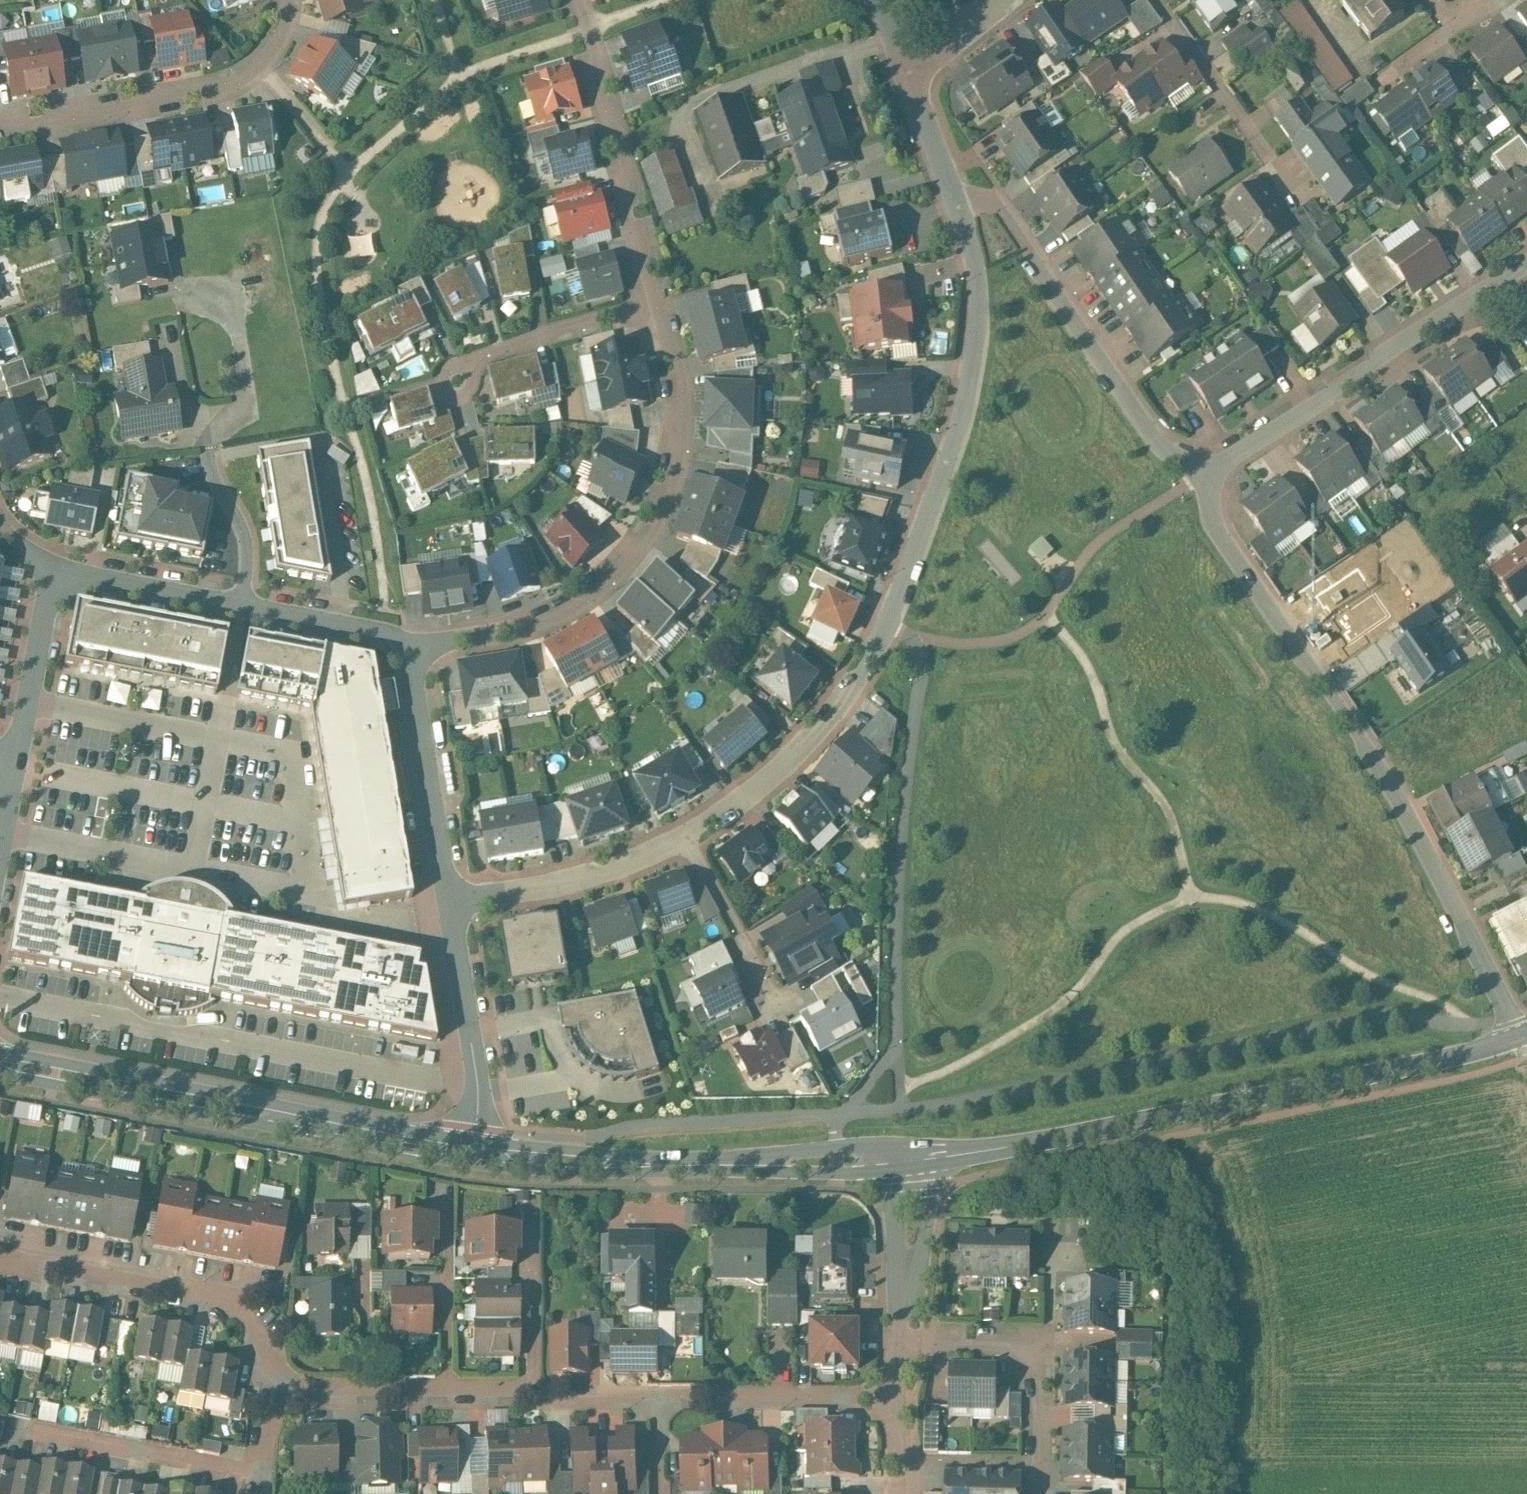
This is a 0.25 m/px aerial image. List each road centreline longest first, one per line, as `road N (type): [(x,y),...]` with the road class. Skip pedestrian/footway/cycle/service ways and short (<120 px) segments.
road 1 (residential): [(450,900),(574,883),(688,837),(768,782),(859,677),(921,542),(973,373),(975,267),(956,197)]
road 2 (residential): [(1195,481),(1411,817),(1522,1038)]
road 3 (residential): [(273,1390),(907,1399)]
road 4 (tertiary): [(904,1160),(1017,1147),(1522,1038)]
road 5 (residential): [(408,652),(579,601),(644,539),(673,498),(682,442),(684,366),(662,298)]
road 6 (tertiary): [(0,1067),(476,1154)]
road 7 (tertiary): [(476,1154),(672,1167),(904,1160)]
road 8 (residential): [(956,197),(1006,203),(1195,481)]
road 9 (residential): [(1495,286),(1195,481)]
road 10 (residential): [(408,652),(377,632),(94,579),(62,584)]
road 11 (residential): [(0,129),(224,84),(275,43),(290,0)]
road 12 (residential): [(0,1257),(214,1297),(245,1318),(262,1344),(273,1390)]
road 13 (residential): [(662,298),(576,0)]
road 14 (residential): [(1045,1493),(1046,1339),(908,1339)]
road 15 (residential): [(476,1154),(477,1086),(450,900)]
road 16 (residential): [(450,900),(408,652)]
road 17 (residential): [(62,584),(43,611),(16,764)]
road 18 (residential): [(662,298),(483,356)]
road 19 (residential): [(908,1339),(904,1160)]
road 20 (residential): [(1386,78),(1494,0)]
road 21 (residential): [(956,197),(907,78)]
road 22 (residential): [(1006,0),(907,78)]
road 23 (residential): [(483,356),(442,375),(443,393),(467,400),(477,370)]

